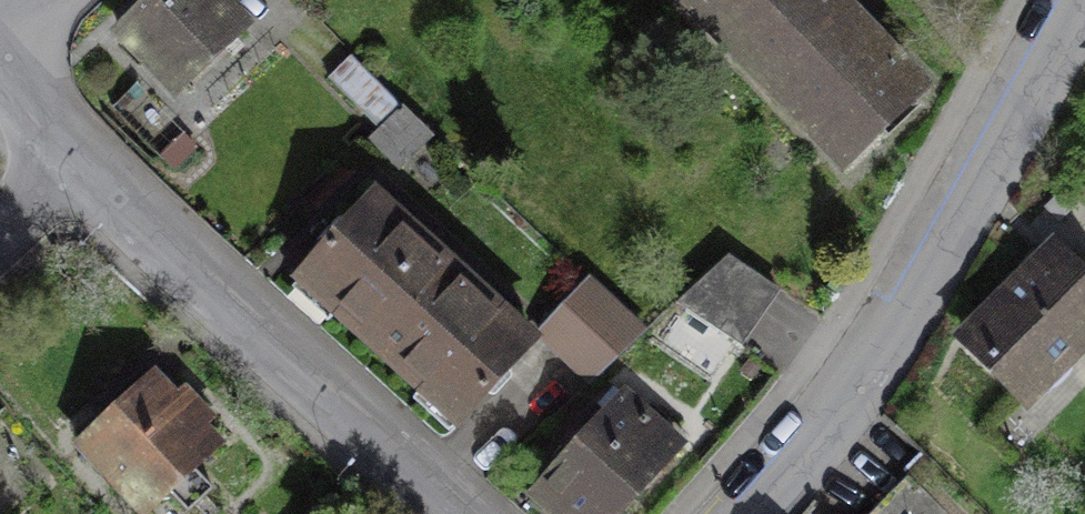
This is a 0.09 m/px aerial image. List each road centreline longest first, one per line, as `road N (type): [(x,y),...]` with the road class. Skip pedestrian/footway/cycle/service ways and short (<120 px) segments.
road 1 (residential): [(740,513),(799,444),(898,299),(1062,0)]
road 2 (residential): [(83,154),(472,513)]
road 3 (residential): [(0,59),(83,154)]

